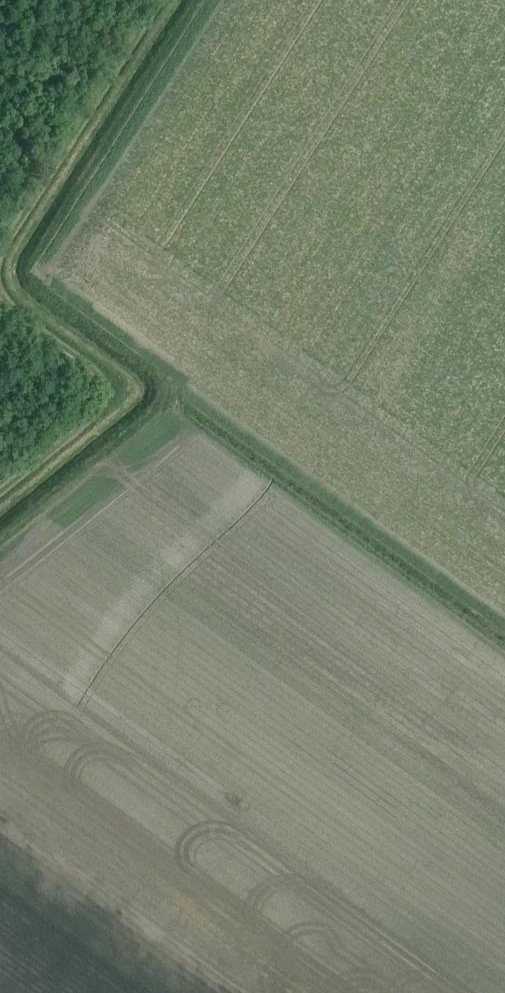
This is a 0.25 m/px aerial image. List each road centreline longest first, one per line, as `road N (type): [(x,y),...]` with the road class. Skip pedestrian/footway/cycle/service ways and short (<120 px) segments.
road 1 (track): [(0,489),(121,389),(0,295)]

